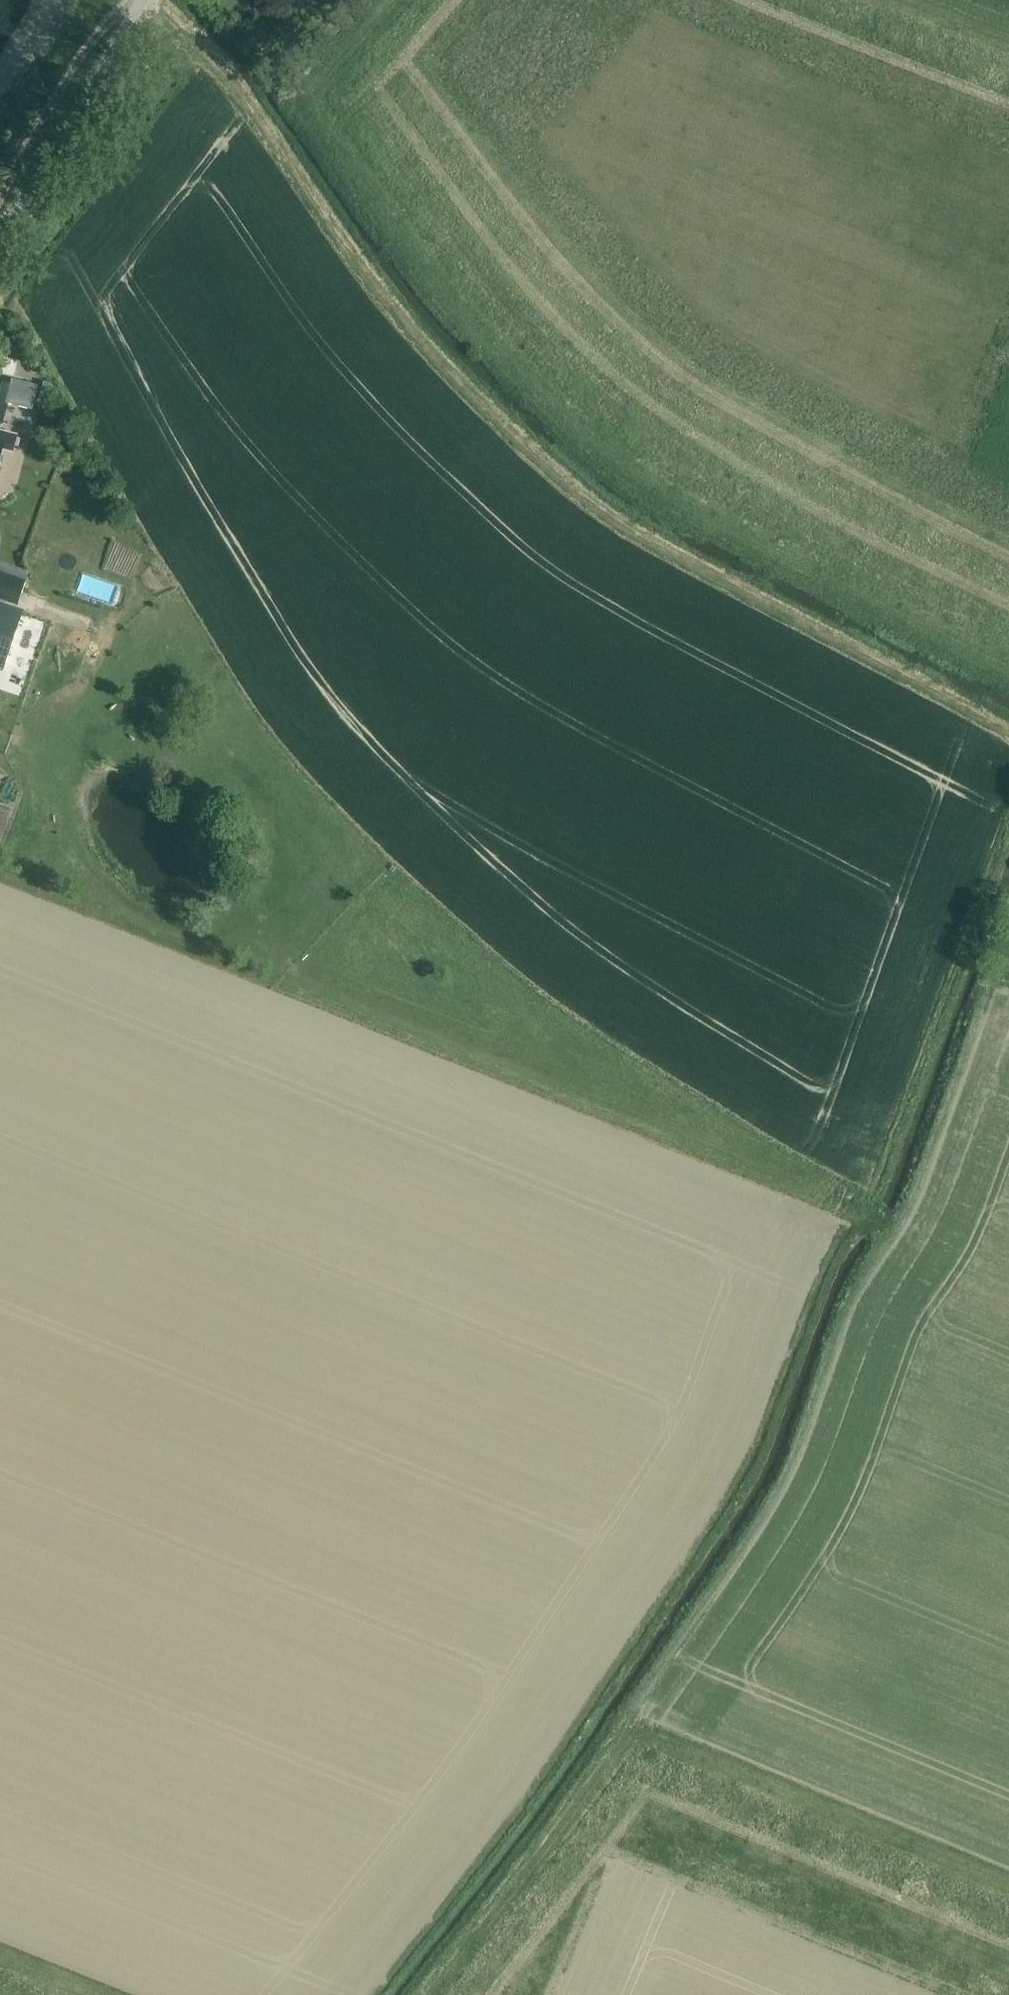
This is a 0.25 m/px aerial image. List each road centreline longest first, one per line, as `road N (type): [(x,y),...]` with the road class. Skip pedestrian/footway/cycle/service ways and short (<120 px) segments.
road 1 (unclassified): [(0,223),(69,127),(139,0)]

